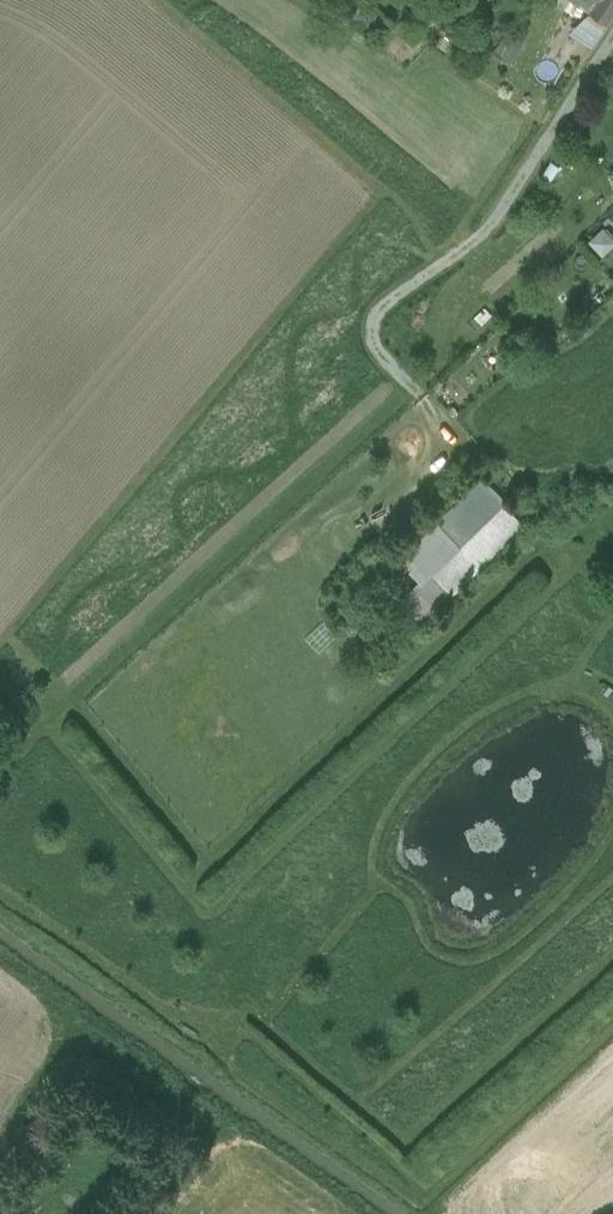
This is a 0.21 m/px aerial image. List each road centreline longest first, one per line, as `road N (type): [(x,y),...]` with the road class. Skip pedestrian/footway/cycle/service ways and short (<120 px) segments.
road 1 (track): [(612,38),(487,230),(375,318),(376,347),(423,399)]

